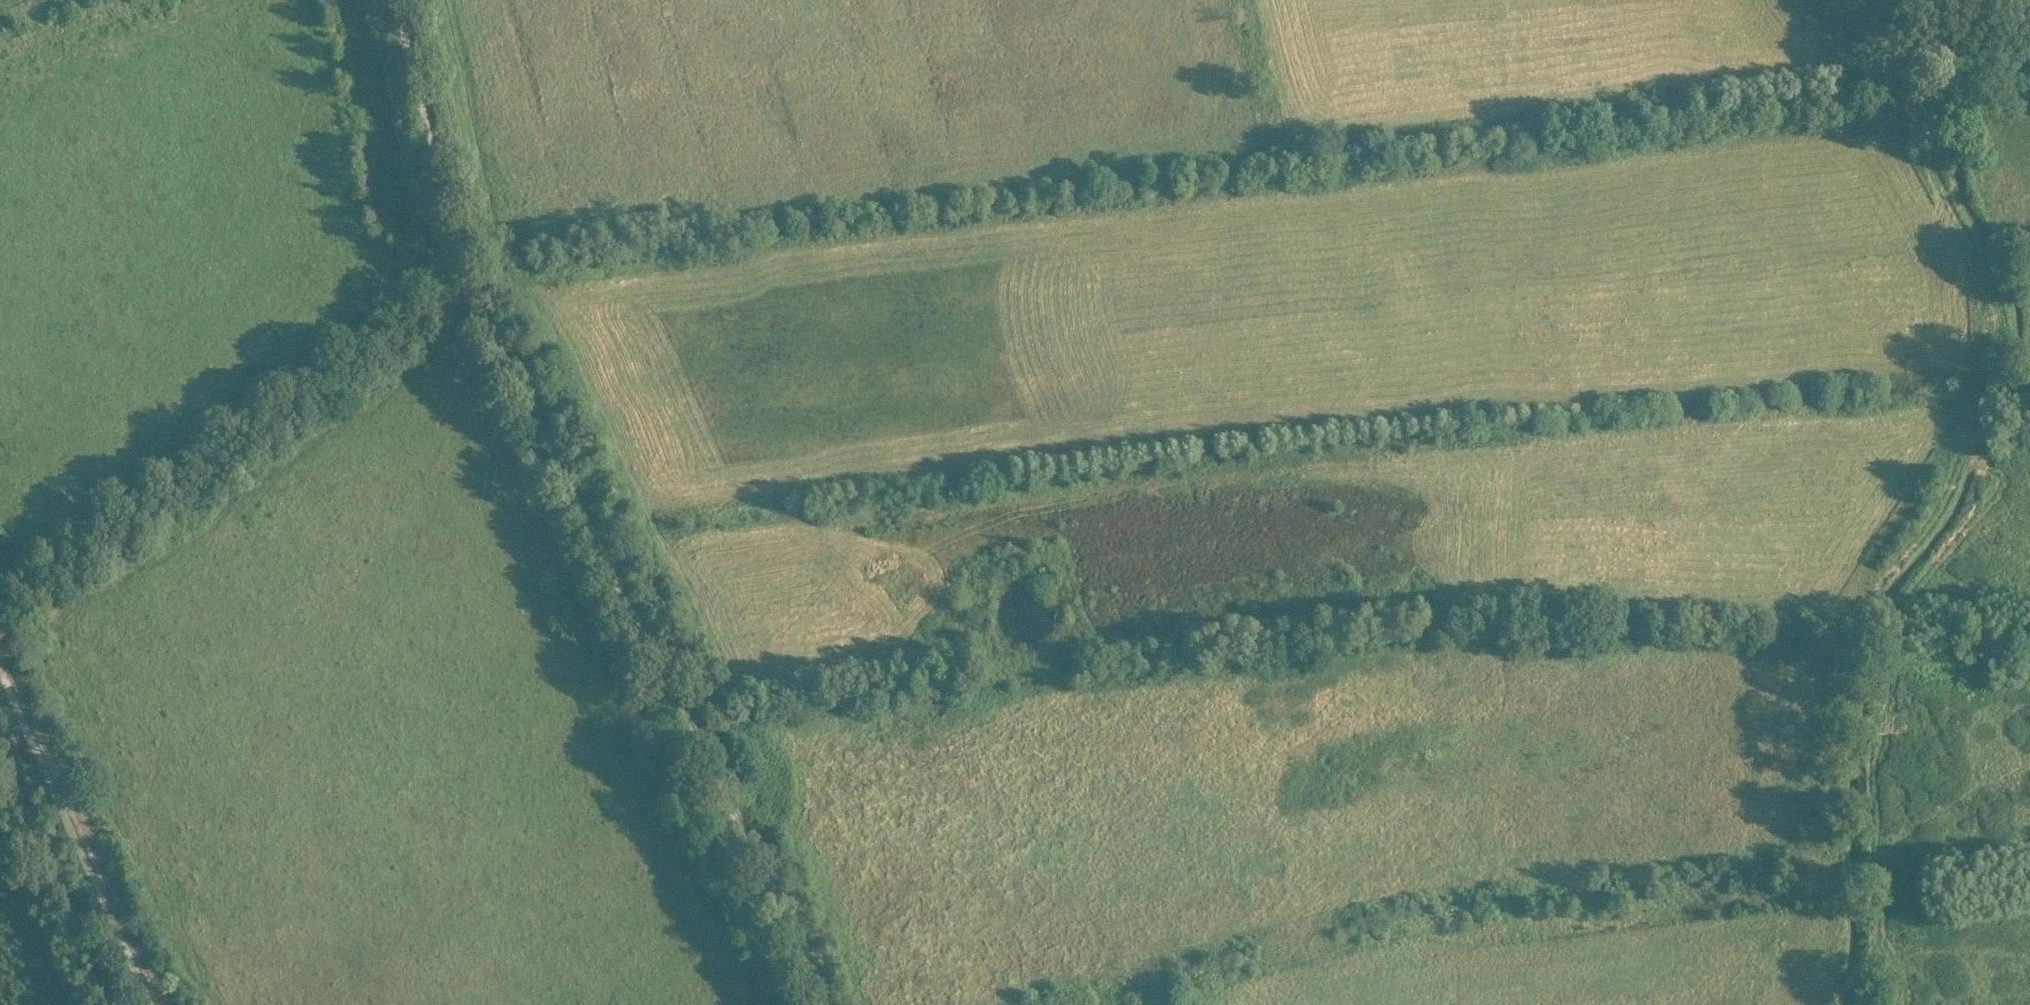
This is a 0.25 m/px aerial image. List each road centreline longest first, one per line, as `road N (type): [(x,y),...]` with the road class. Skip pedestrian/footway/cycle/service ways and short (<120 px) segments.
road 1 (track): [(818,1004),(792,933),(465,274),(403,0)]
road 2 (track): [(165,1004),(0,636)]

